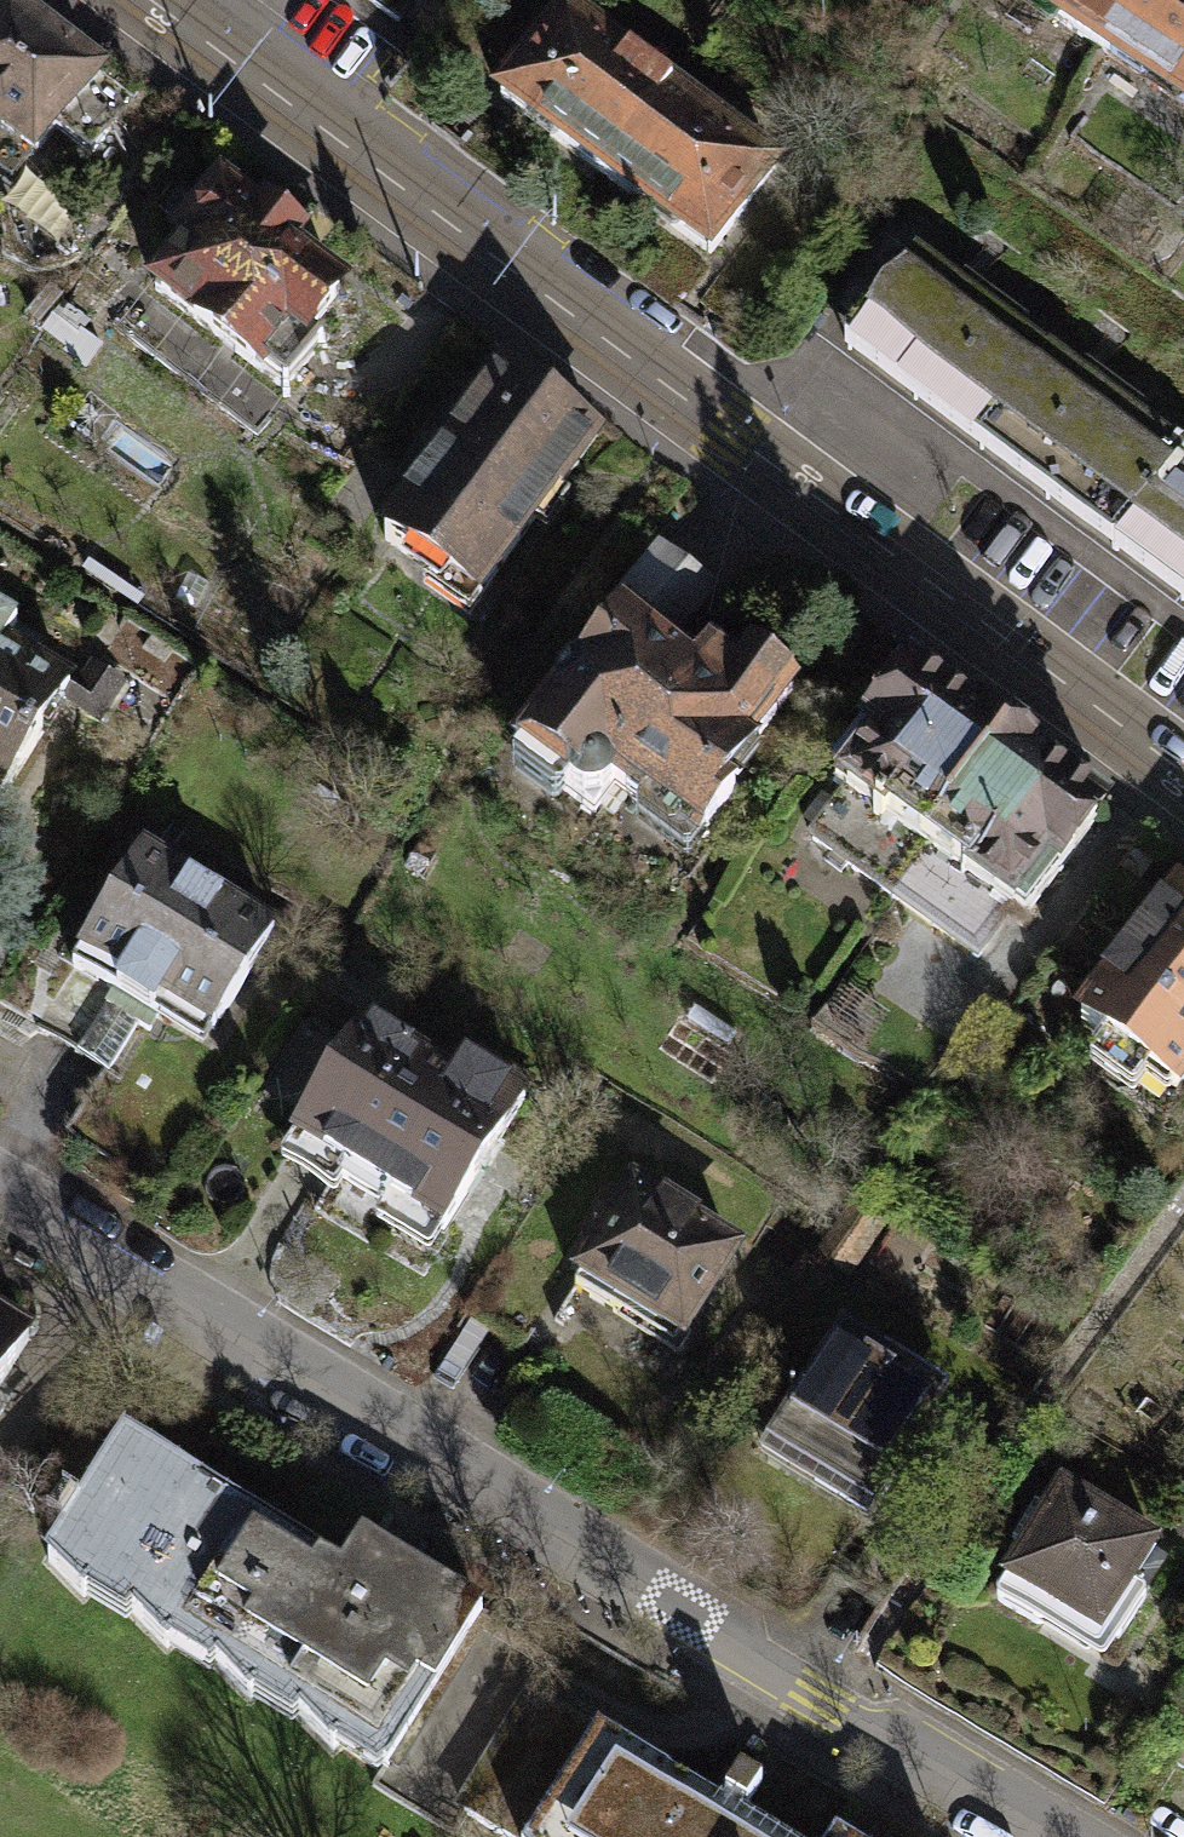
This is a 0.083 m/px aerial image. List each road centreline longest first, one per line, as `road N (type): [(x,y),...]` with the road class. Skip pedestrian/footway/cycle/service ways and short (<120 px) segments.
road 1 (unclassified): [(1183,777),(151,0)]
road 2 (residential): [(0,1190),(1046,1836)]

